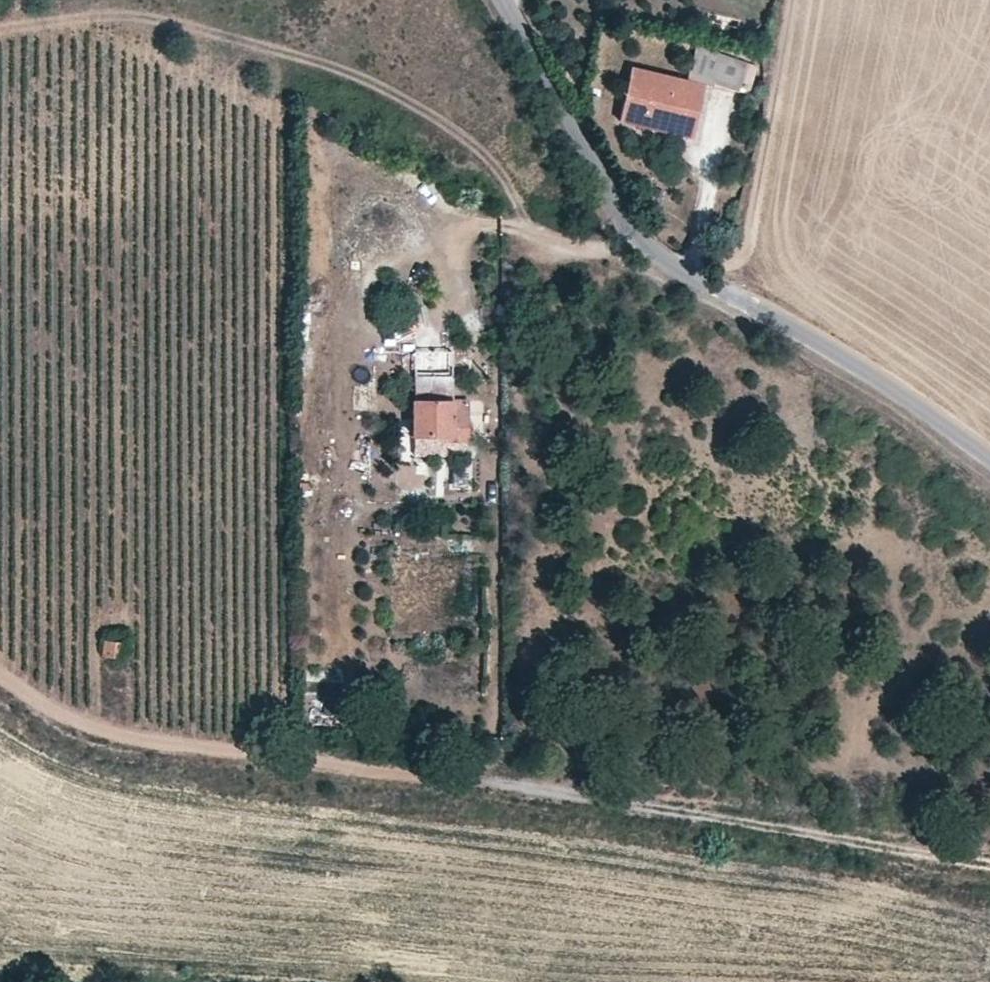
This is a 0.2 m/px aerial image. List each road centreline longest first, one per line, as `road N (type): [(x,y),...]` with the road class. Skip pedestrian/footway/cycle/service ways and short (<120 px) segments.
road 1 (track): [(0,675),(69,724),(160,748),(515,785),(989,867)]
road 2 (unclassified): [(989,467),(836,356),(668,265),(638,237),(503,0)]

